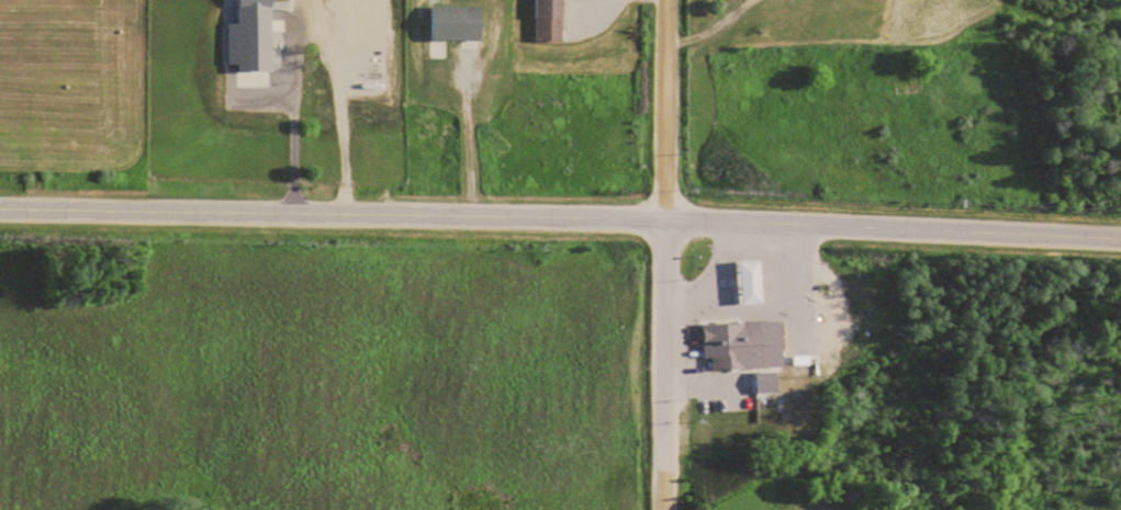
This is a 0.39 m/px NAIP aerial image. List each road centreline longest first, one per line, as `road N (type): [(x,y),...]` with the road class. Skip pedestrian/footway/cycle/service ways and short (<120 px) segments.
road 1 (residential): [(1120,239),(666,219),(0,208)]
road 2 (residential): [(666,509),(666,0)]

